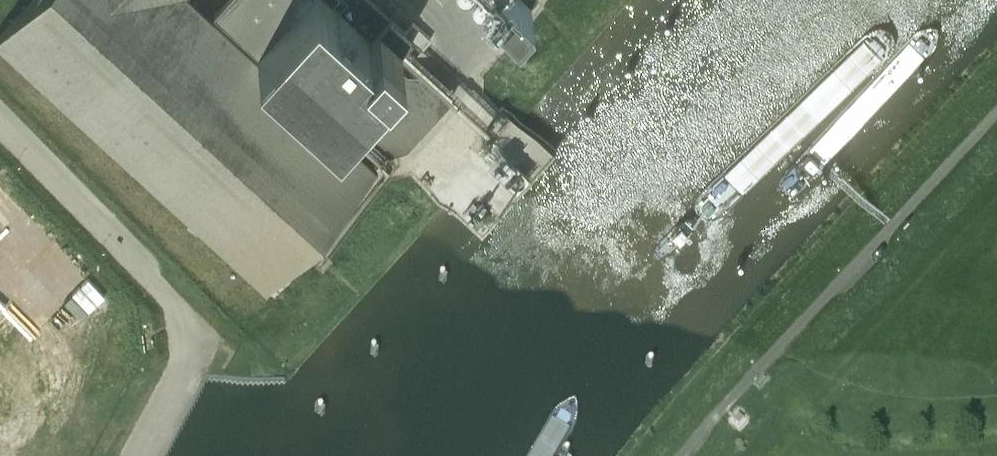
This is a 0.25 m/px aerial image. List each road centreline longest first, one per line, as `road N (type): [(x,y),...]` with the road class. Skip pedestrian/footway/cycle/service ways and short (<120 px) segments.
road 1 (unclassified): [(996,129),(697,455)]
road 2 (unclassified): [(140,455),(206,337),(0,127)]

